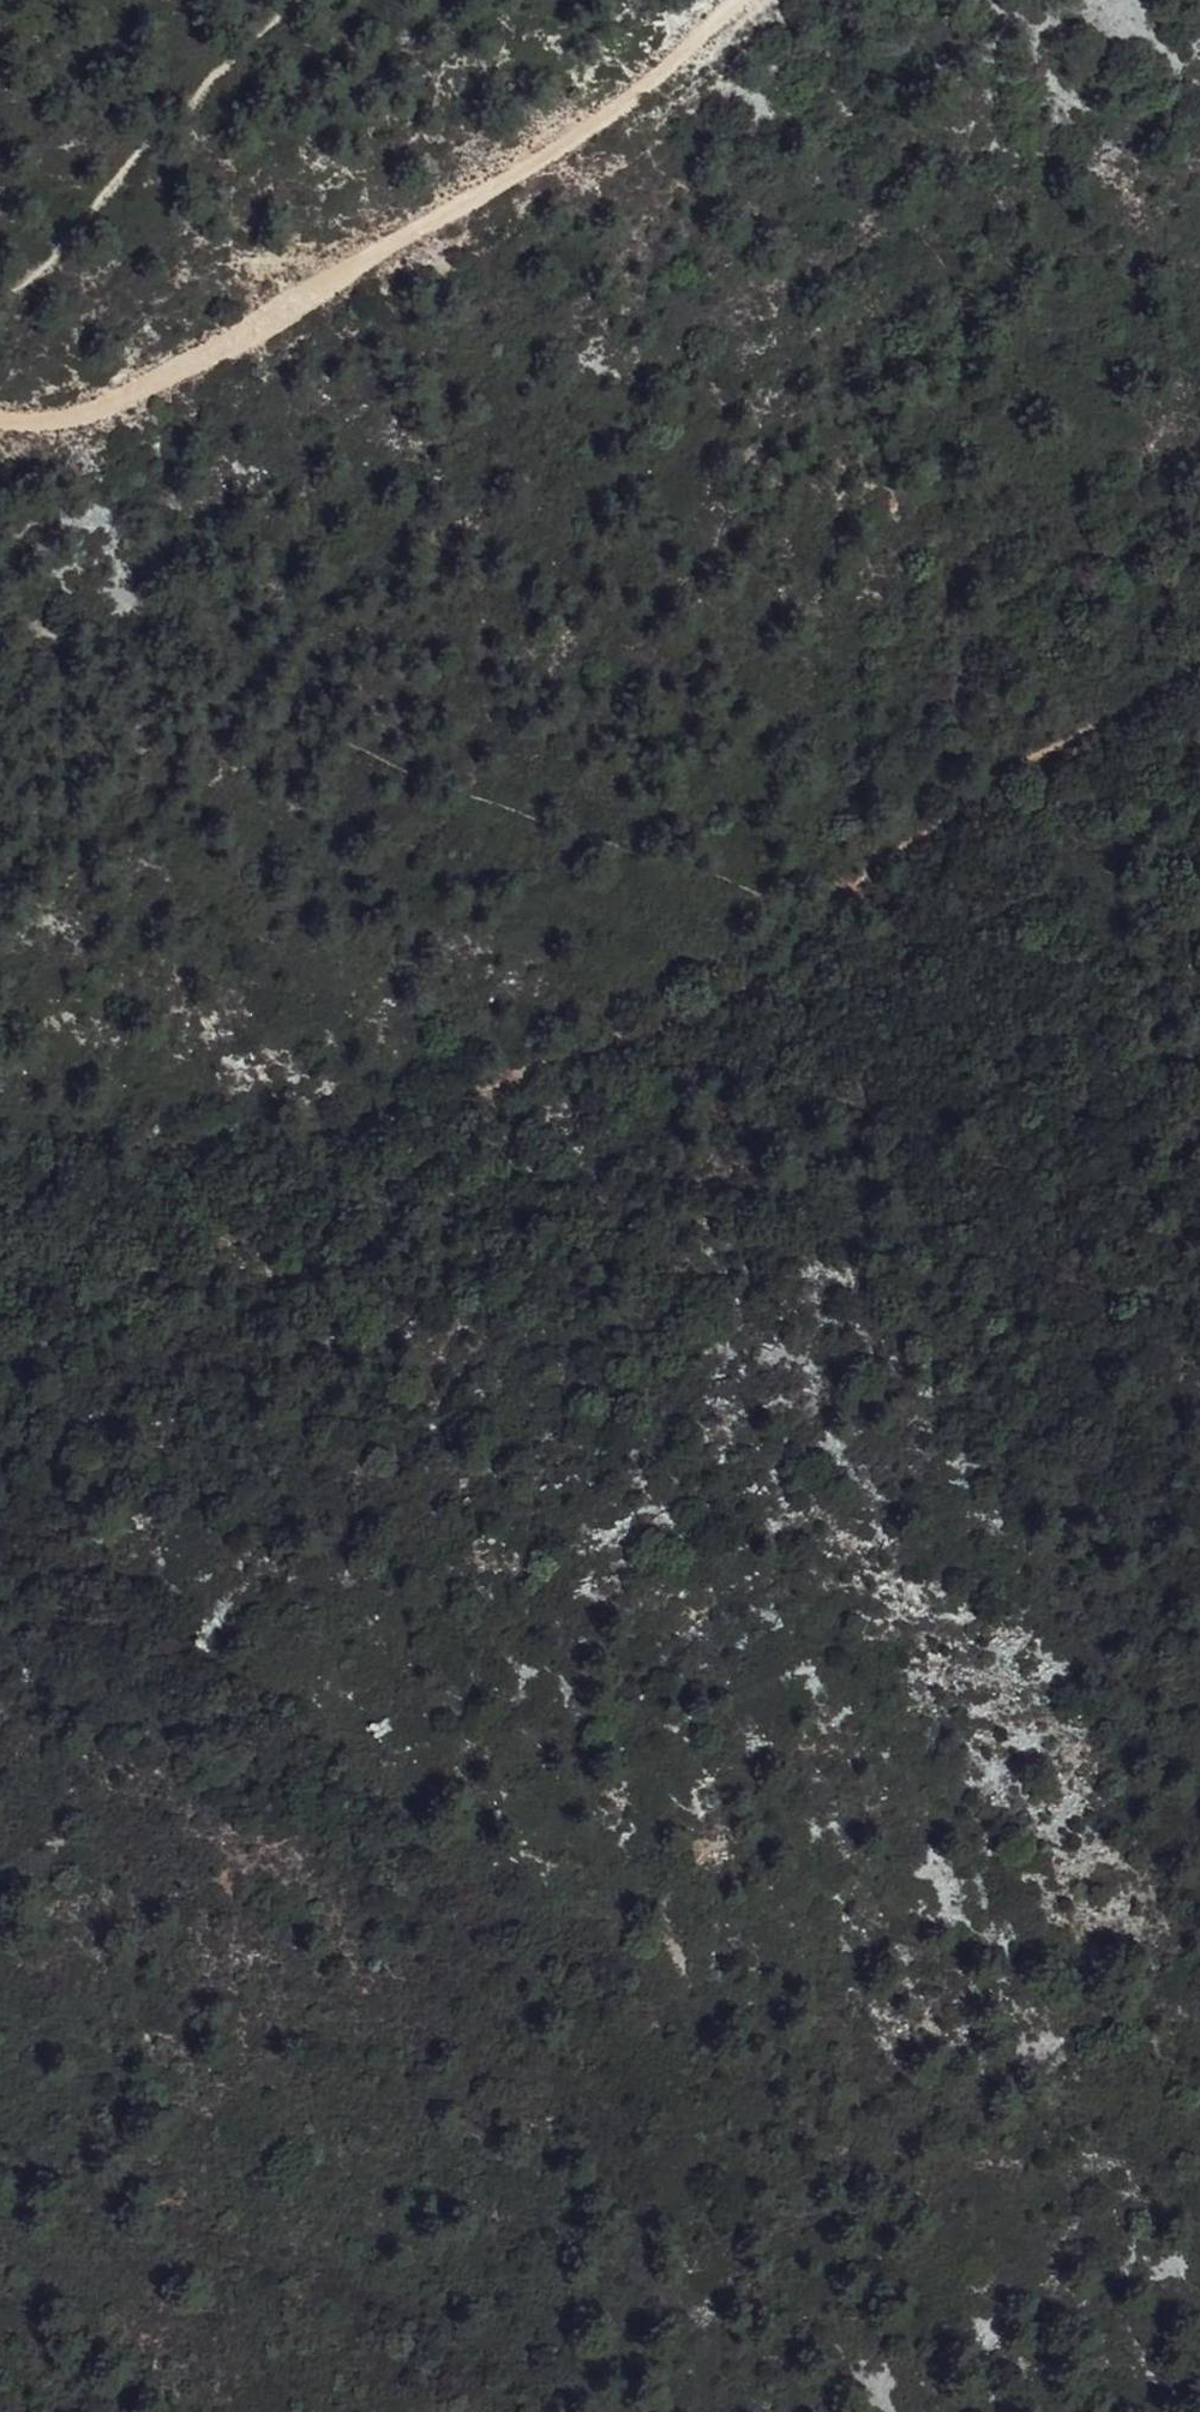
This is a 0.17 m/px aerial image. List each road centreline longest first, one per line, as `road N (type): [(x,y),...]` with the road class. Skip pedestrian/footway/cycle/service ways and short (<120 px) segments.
road 1 (track): [(0,419),(49,425),(183,368),(420,240),(632,113),(769,0)]

